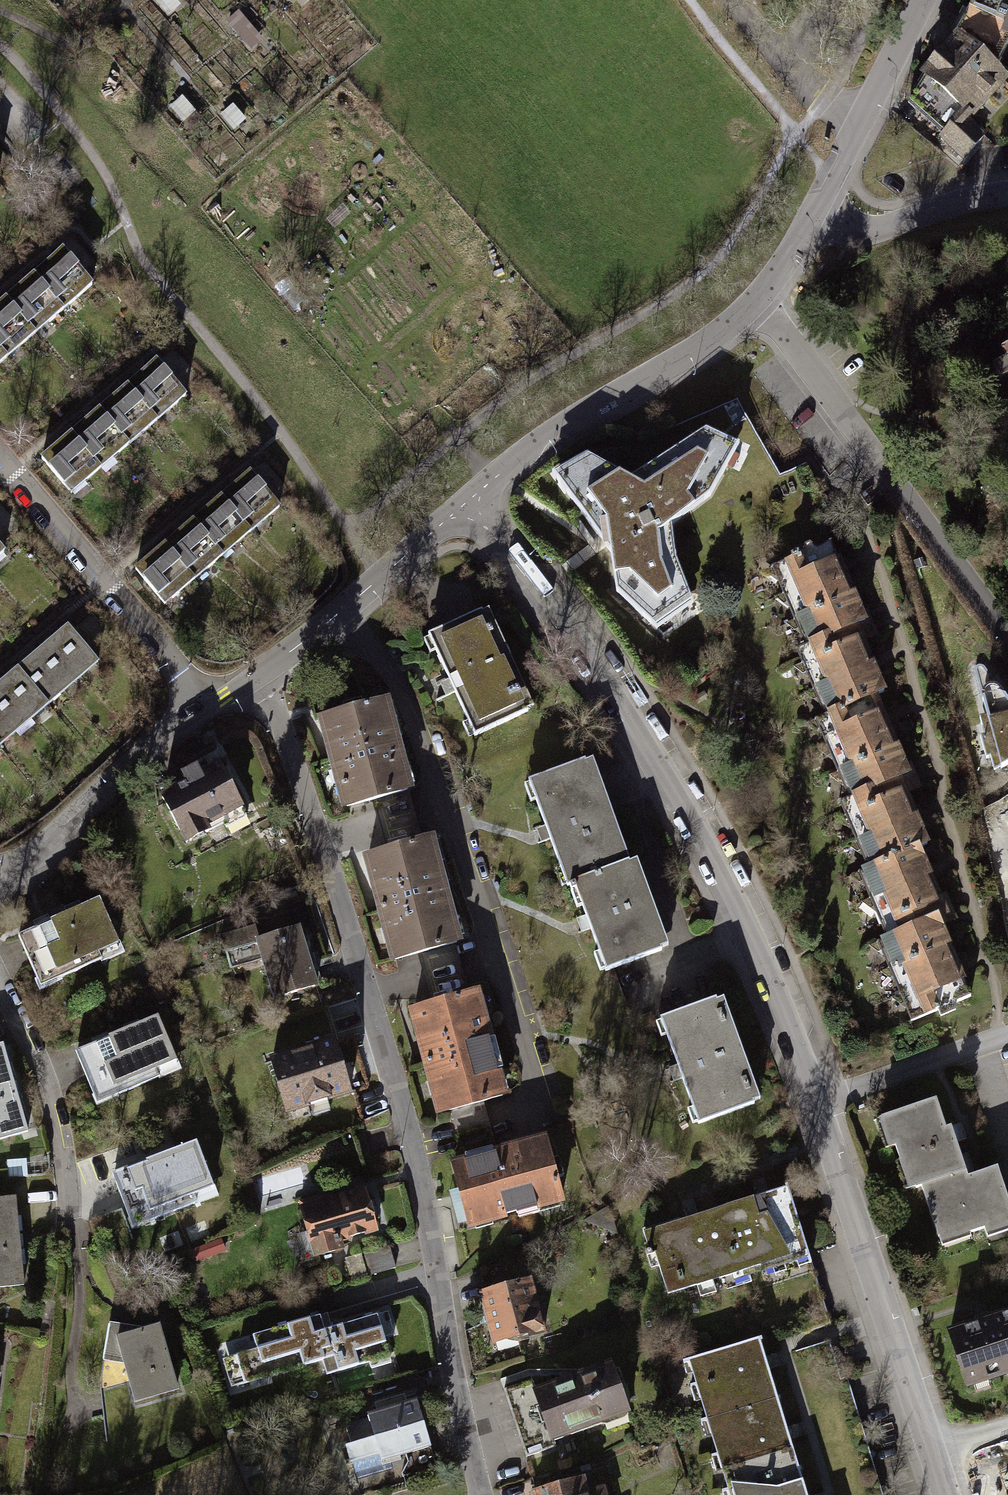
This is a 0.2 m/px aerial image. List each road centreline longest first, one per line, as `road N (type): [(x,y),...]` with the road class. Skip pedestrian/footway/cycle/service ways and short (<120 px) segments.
road 1 (residential): [(253,679),(278,723),(336,893),(411,1146),(480,1494)]
road 2 (residential): [(465,505),(582,649),(679,801),(762,966),(814,1100)]
road 3 (residential): [(0,982),(41,1071),(81,1239),(70,1367),(77,1406)]
road 4 (residential): [(753,305),(1007,634)]
road 5 (residential): [(814,1100),(943,1494)]
road 6 (residential): [(465,505),(540,442),(681,362),(753,305)]
road 7 (residential): [(205,708),(0,458)]
road 8 (residential): [(253,679),(465,505)]
road 9 (residential): [(809,222),(923,0)]
road 10 (track): [(691,0),(833,177)]
road 11 (residential): [(36,853),(205,708)]
road 12 (residential): [(814,1100),(1007,1033)]
road 13 (residential): [(809,222),(873,231),(1007,192)]

